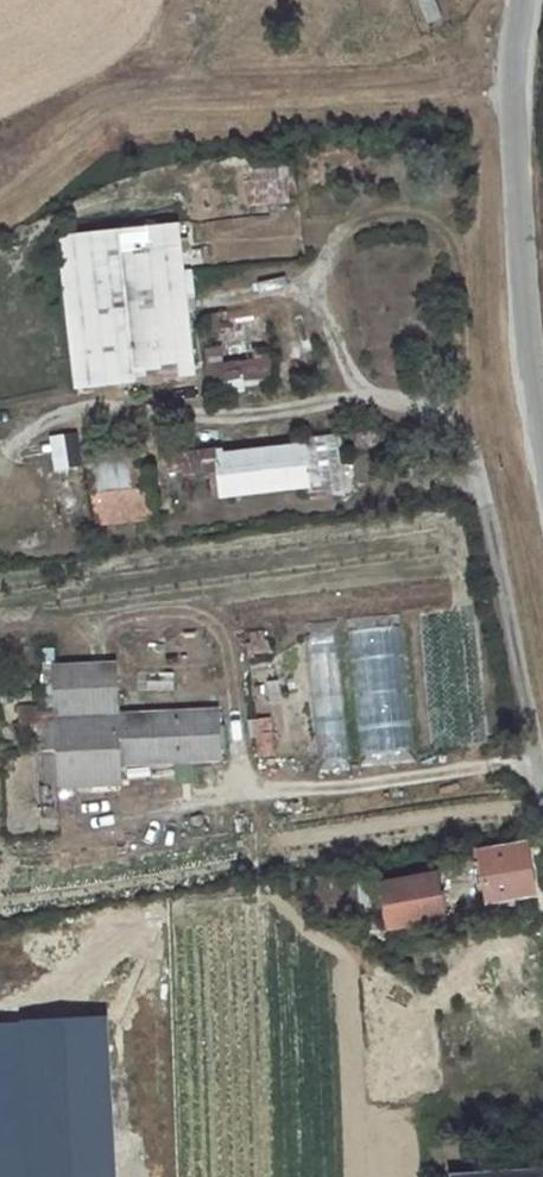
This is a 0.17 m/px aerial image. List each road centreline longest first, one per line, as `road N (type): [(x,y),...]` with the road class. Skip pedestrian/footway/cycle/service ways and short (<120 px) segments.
road 1 (track): [(463,427),(464,272),(444,240),(414,223),(369,226),(338,246),(311,297),(328,314),(366,398),(400,403)]
road 2 (unclassified): [(542,425),(514,175),(510,79),(520,0)]
road 3 (track): [(0,457),(56,419),(118,409),(255,424),(366,398)]

